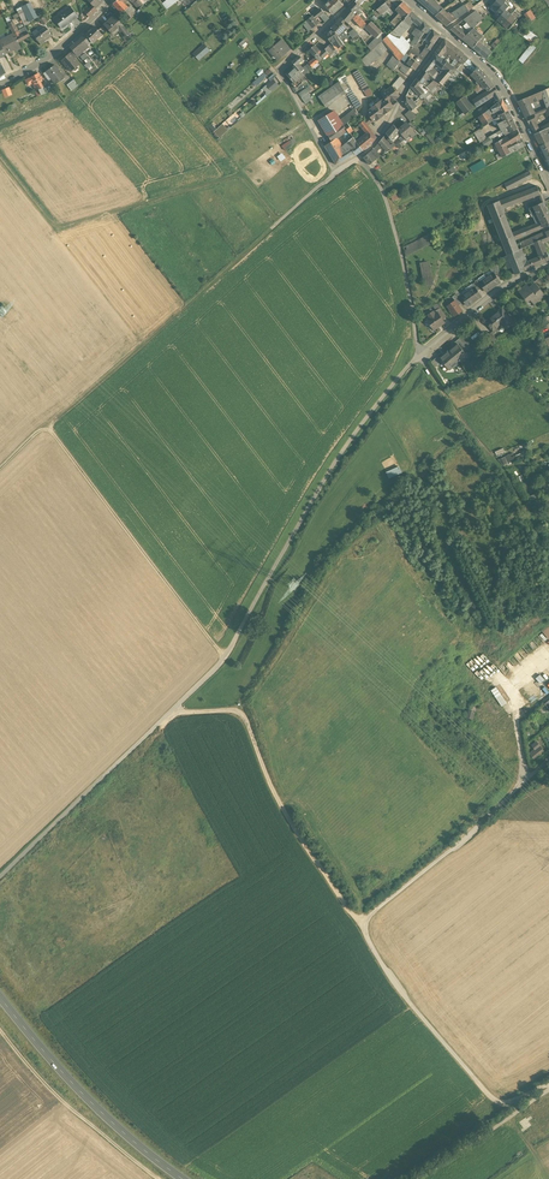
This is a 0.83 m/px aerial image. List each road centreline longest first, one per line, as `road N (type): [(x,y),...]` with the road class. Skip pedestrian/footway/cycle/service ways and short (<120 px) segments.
road 1 (track): [(420,355),(334,463),(224,656),(0,877)]
road 2 (track): [(534,773),(360,923),(394,985),(503,1107),(548,1087)]
road 3 (track): [(46,425),(335,173)]
road 4 (track): [(279,222),(236,177),(55,226),(0,157)]
road 5 (track): [(224,656),(46,425)]
road 6 (secondary): [(0,998),(96,1107),(183,1178)]
road 7 (track): [(360,923),(300,836),(241,712)]
road 8 (residential): [(405,0),(492,74),(548,179)]
road 9 (track): [(164,1178),(56,1096),(0,1024)]
road 10 (residential): [(548,262),(514,280),(420,355)]
road 11 (track): [(420,1178),(548,1089)]
road 12 (residential): [(111,0),(62,47),(0,82)]

